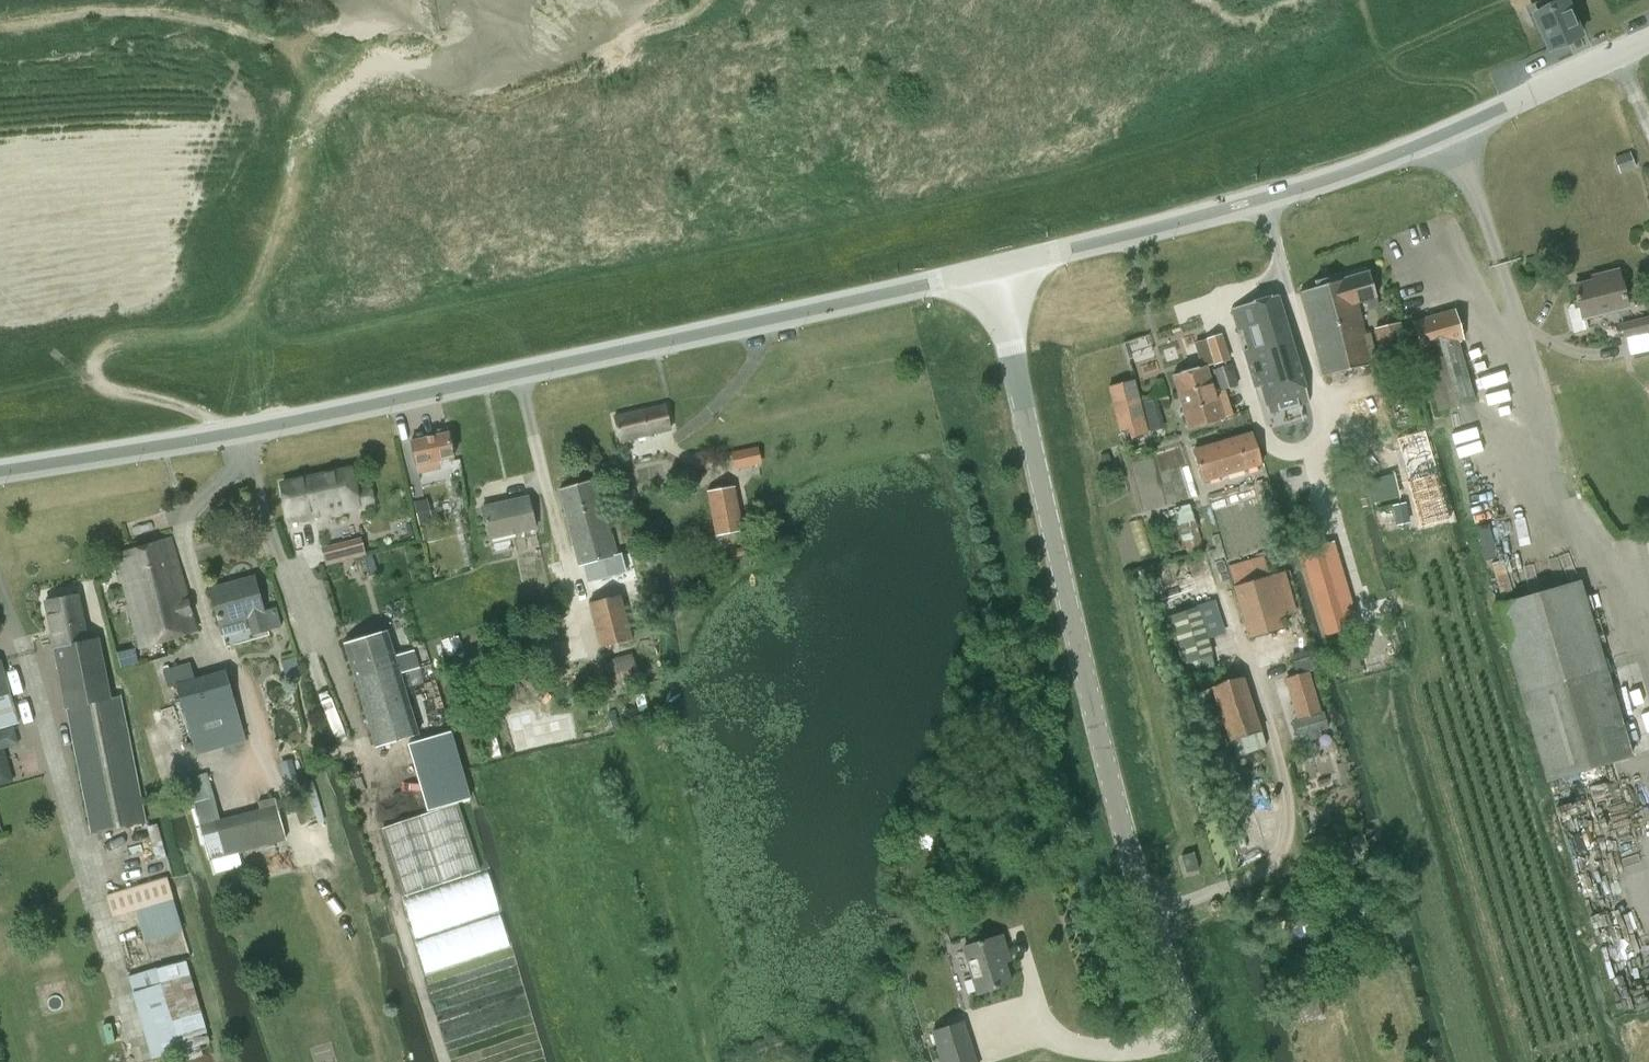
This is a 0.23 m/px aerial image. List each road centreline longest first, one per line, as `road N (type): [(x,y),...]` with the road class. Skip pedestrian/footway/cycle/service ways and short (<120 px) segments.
road 1 (tertiary): [(0,471),(241,432),(995,269)]
road 2 (unclassified): [(1219,1061),(1155,902),(1090,689),(995,269)]
road 3 (tertiary): [(995,269),(1342,174),(1648,40)]
road 4 (track): [(0,400),(90,389),(169,402),(225,435)]
road 5 (track): [(443,1061),(390,894)]

